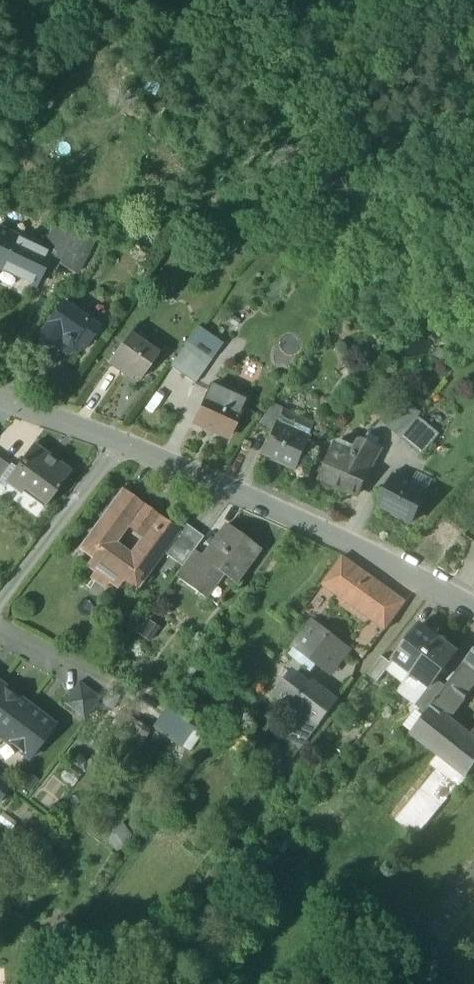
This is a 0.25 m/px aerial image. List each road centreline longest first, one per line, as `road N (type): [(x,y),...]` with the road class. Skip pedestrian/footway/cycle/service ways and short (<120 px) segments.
road 1 (tertiary): [(473,606),(345,537),(116,440),(0,402)]

